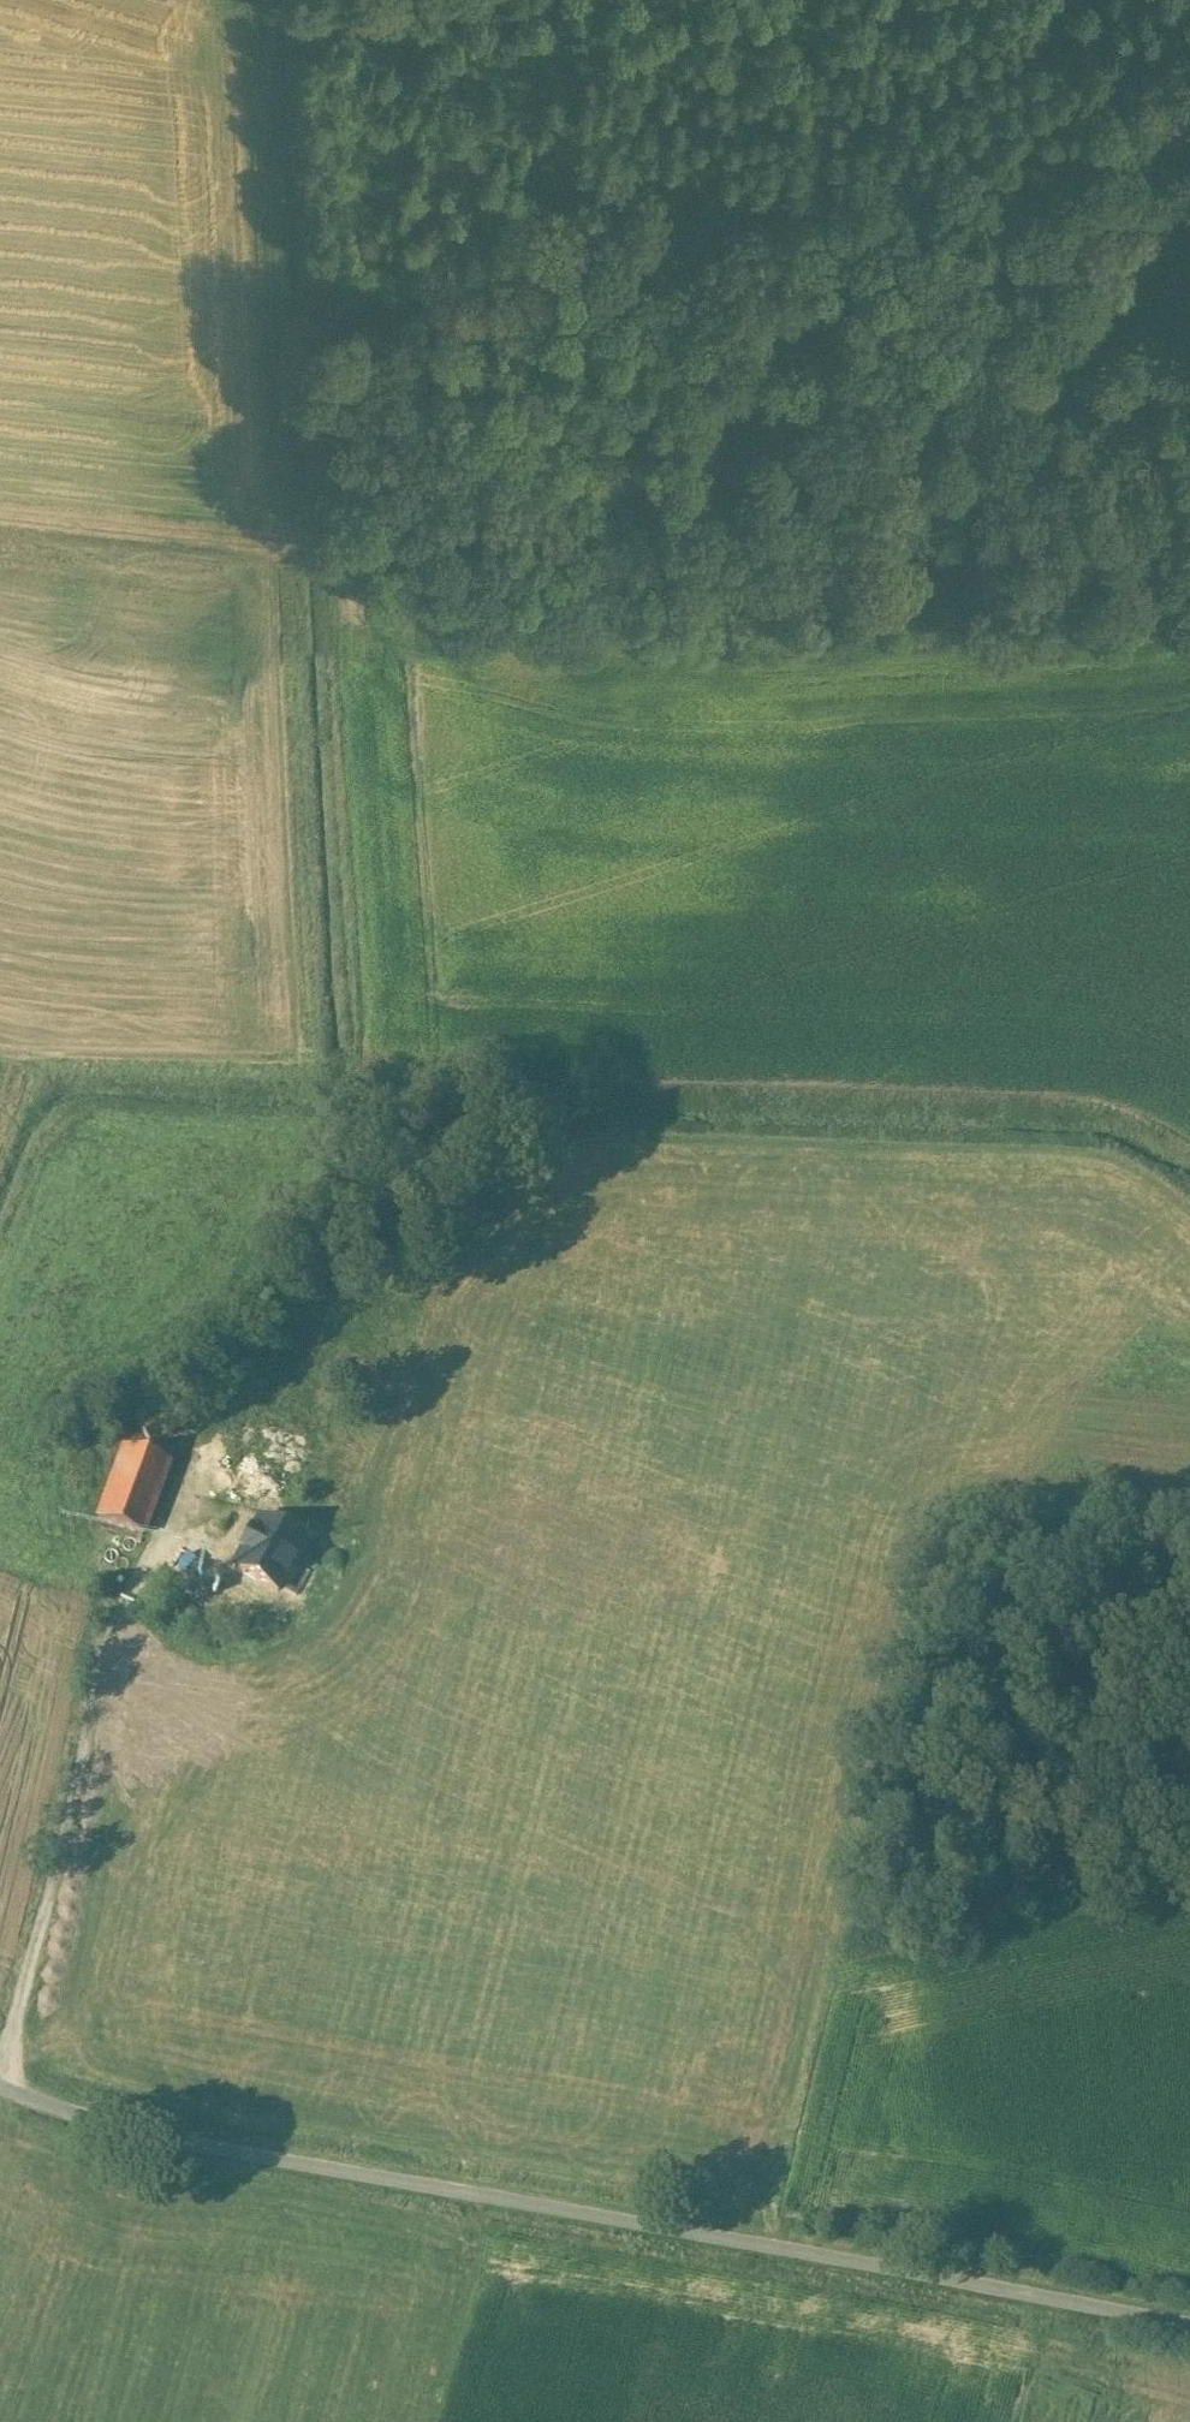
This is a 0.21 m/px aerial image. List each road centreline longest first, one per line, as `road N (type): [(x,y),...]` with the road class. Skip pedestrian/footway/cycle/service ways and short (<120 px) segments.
road 1 (unclassified): [(1189,2329),(227,2157),(0,2081)]
road 2 (track): [(301,0),(333,589)]
road 3 (track): [(331,547),(0,512)]

